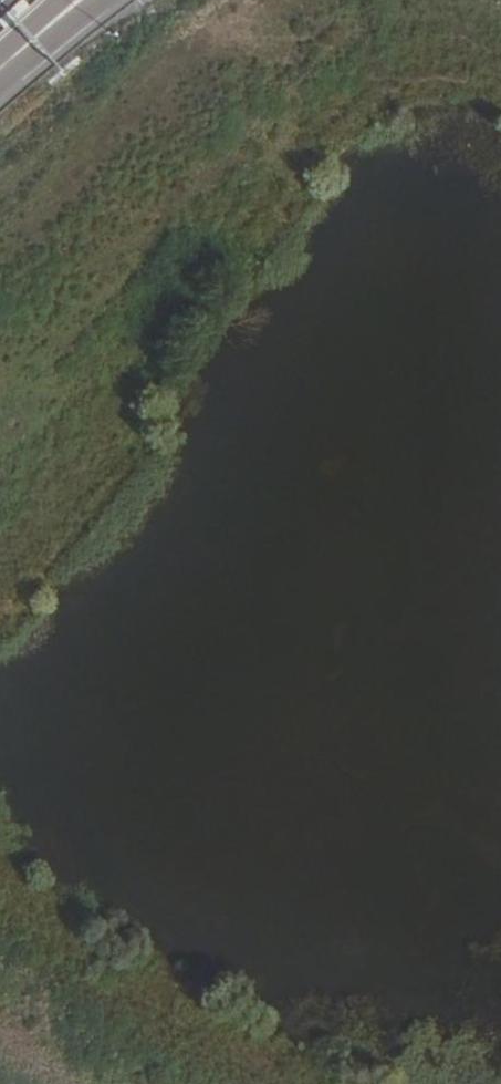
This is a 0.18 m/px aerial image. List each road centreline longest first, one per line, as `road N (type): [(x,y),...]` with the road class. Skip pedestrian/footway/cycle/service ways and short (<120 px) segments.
road 1 (trunk): [(0,69),(103,0)]

